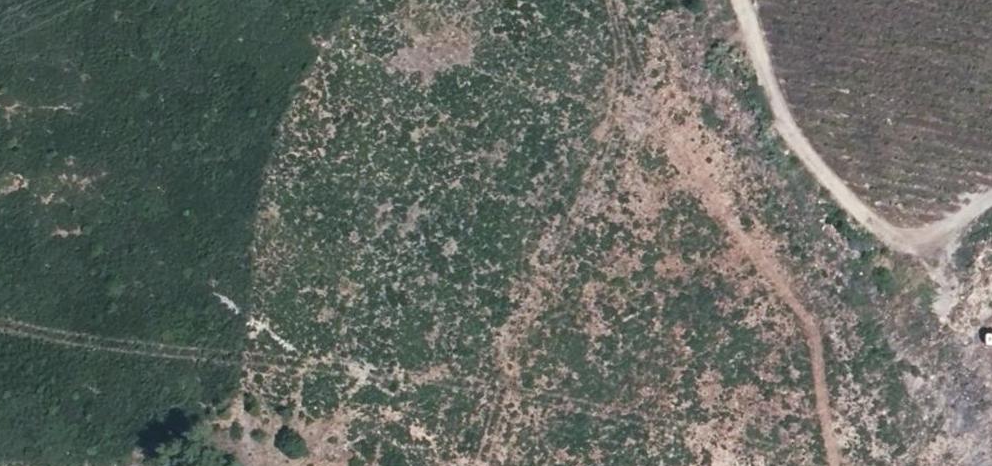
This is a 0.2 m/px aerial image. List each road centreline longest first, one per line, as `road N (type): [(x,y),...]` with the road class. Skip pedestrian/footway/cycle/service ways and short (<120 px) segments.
road 1 (track): [(991,198),(971,208),(911,288),(886,363),(943,465)]

